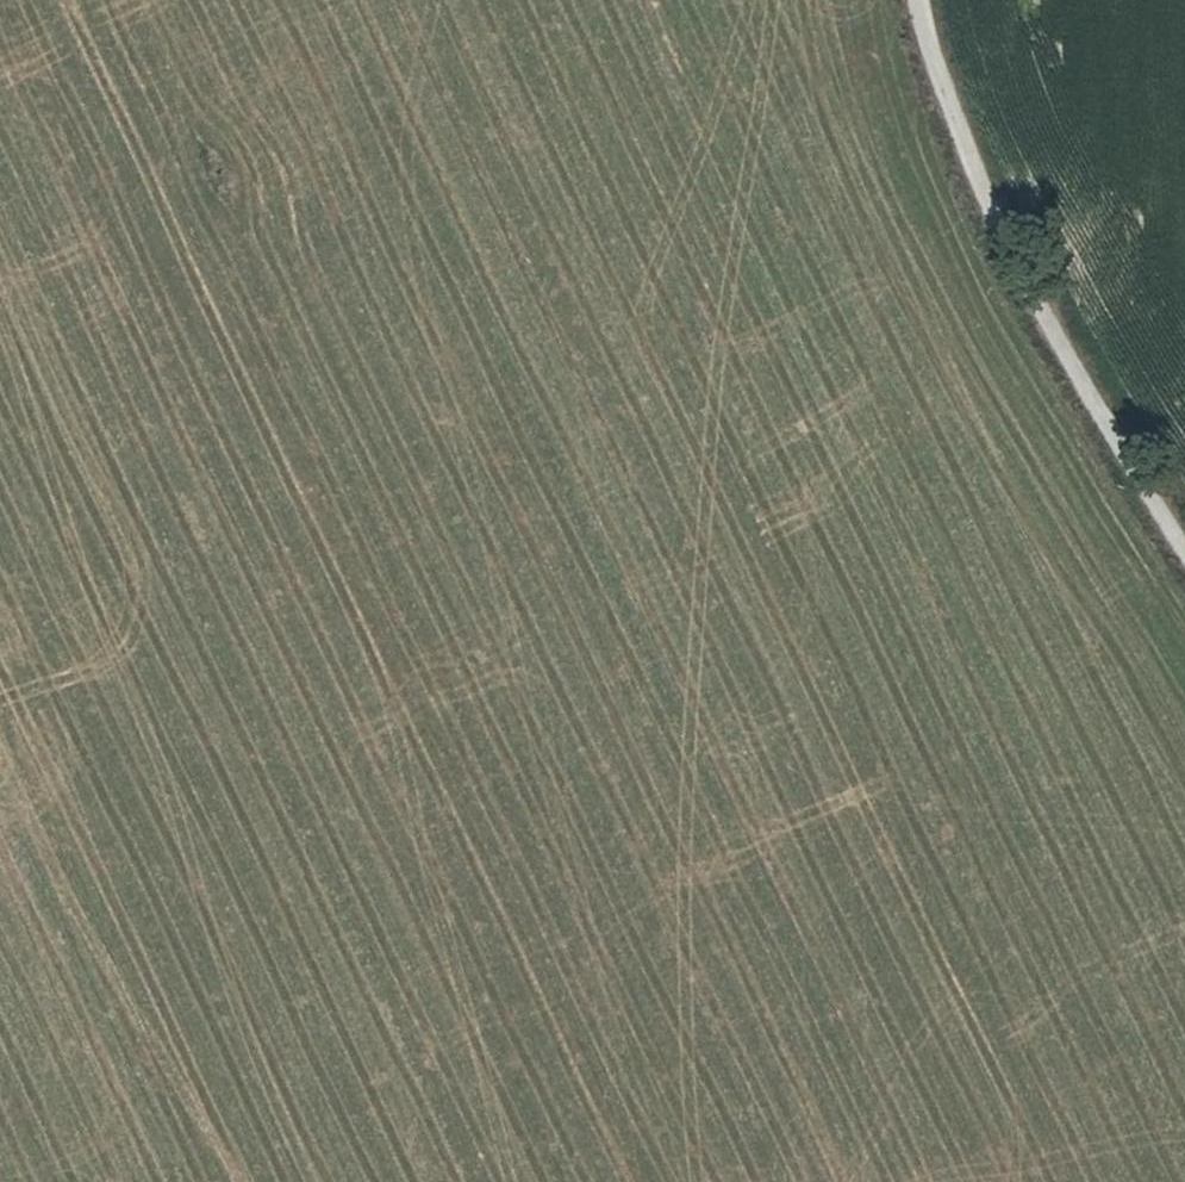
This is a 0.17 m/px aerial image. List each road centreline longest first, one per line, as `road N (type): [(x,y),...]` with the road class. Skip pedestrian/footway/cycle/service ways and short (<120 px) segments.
road 1 (track): [(914,0),(1018,277),(1184,547)]

